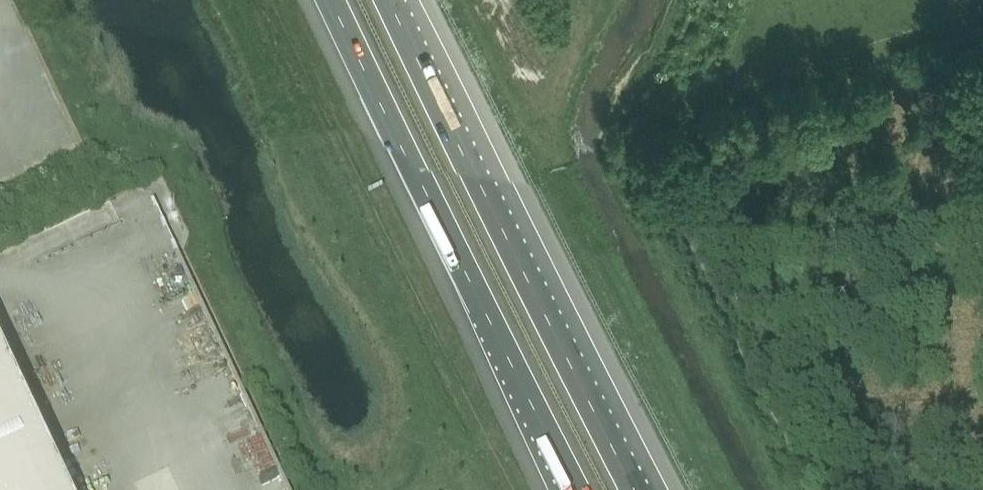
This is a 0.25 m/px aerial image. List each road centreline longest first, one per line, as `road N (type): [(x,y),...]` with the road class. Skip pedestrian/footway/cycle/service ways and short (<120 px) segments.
road 1 (motorway): [(329,0),(579,489)]
road 2 (motorway): [(633,489),(391,0)]

